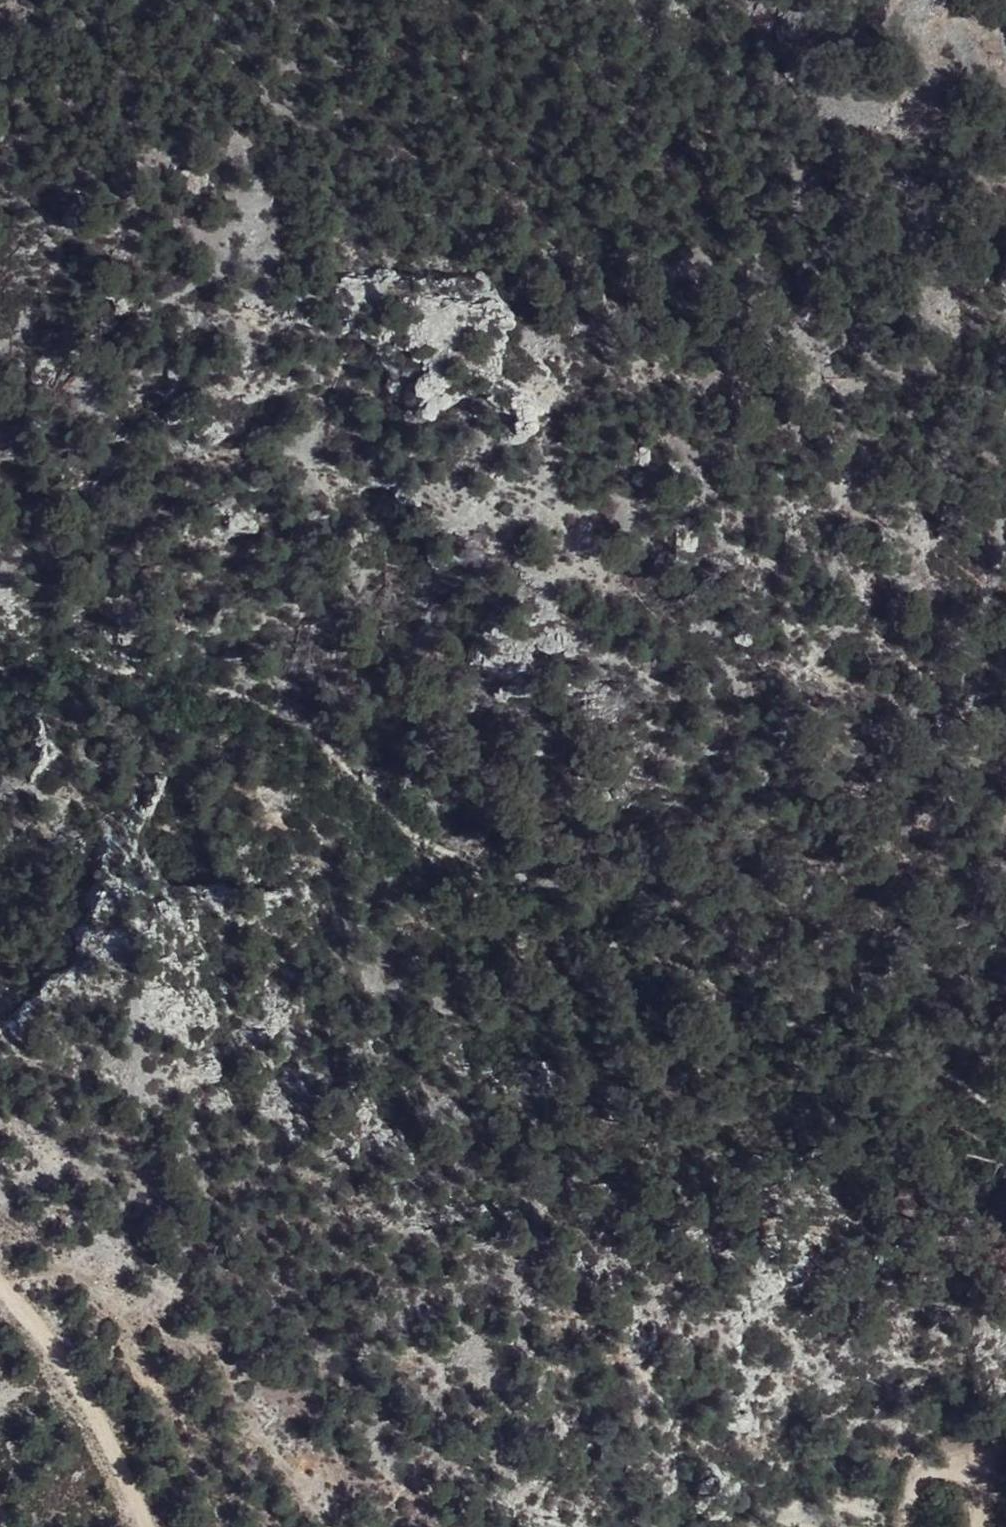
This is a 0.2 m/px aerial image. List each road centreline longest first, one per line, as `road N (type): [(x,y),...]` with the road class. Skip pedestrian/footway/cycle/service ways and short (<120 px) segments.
road 1 (track): [(0,1285),(69,1371),(149,1526)]
road 2 (track): [(906,1526),(919,1465),(990,1464),(1005,1487)]

